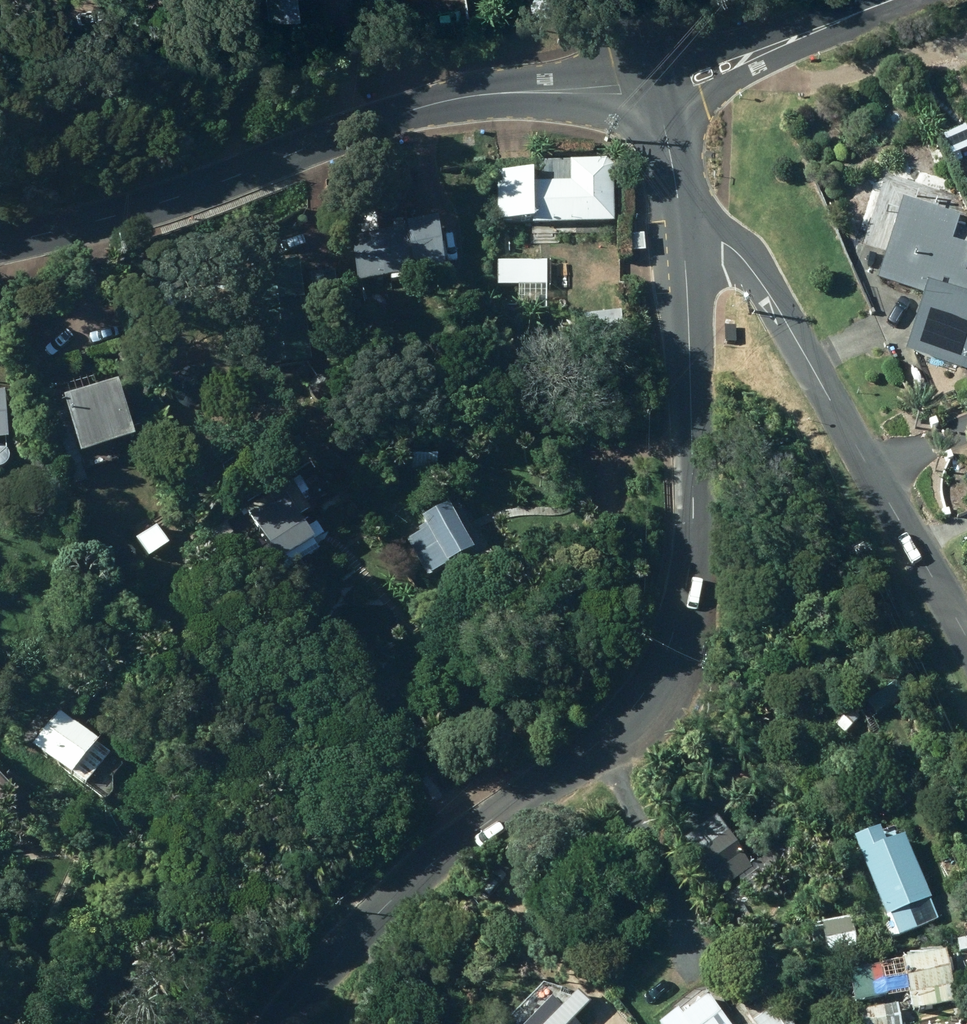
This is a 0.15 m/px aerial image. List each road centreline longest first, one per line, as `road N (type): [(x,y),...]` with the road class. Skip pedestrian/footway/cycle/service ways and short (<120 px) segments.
road 1 (tertiary): [(686,247),(694,521),(684,604),(664,663),(601,740),(377,914),(282,1023)]
road 2 (tertiary): [(0,245),(153,205),(419,108),(657,80)]
road 3 (unclassified): [(966,638),(753,267),(720,245),(686,247)]
road 4 (unclassified): [(901,0),(700,77),(657,80)]
road 5 (tertiary): [(657,80),(686,247)]

